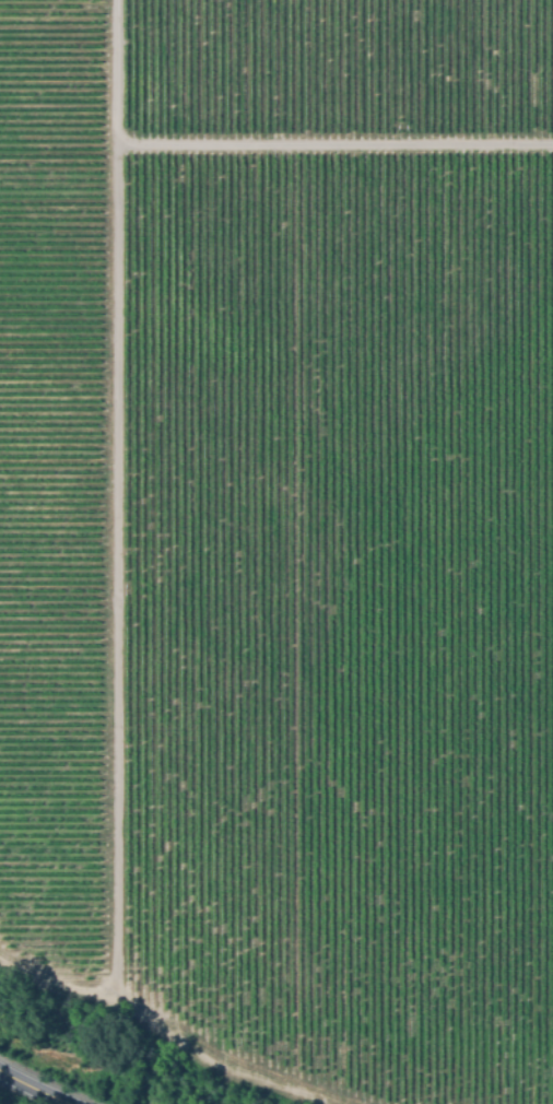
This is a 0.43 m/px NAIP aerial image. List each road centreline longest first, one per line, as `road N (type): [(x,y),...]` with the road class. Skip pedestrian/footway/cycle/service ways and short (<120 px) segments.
road 1 (track): [(0,949),(63,982),(118,984)]

